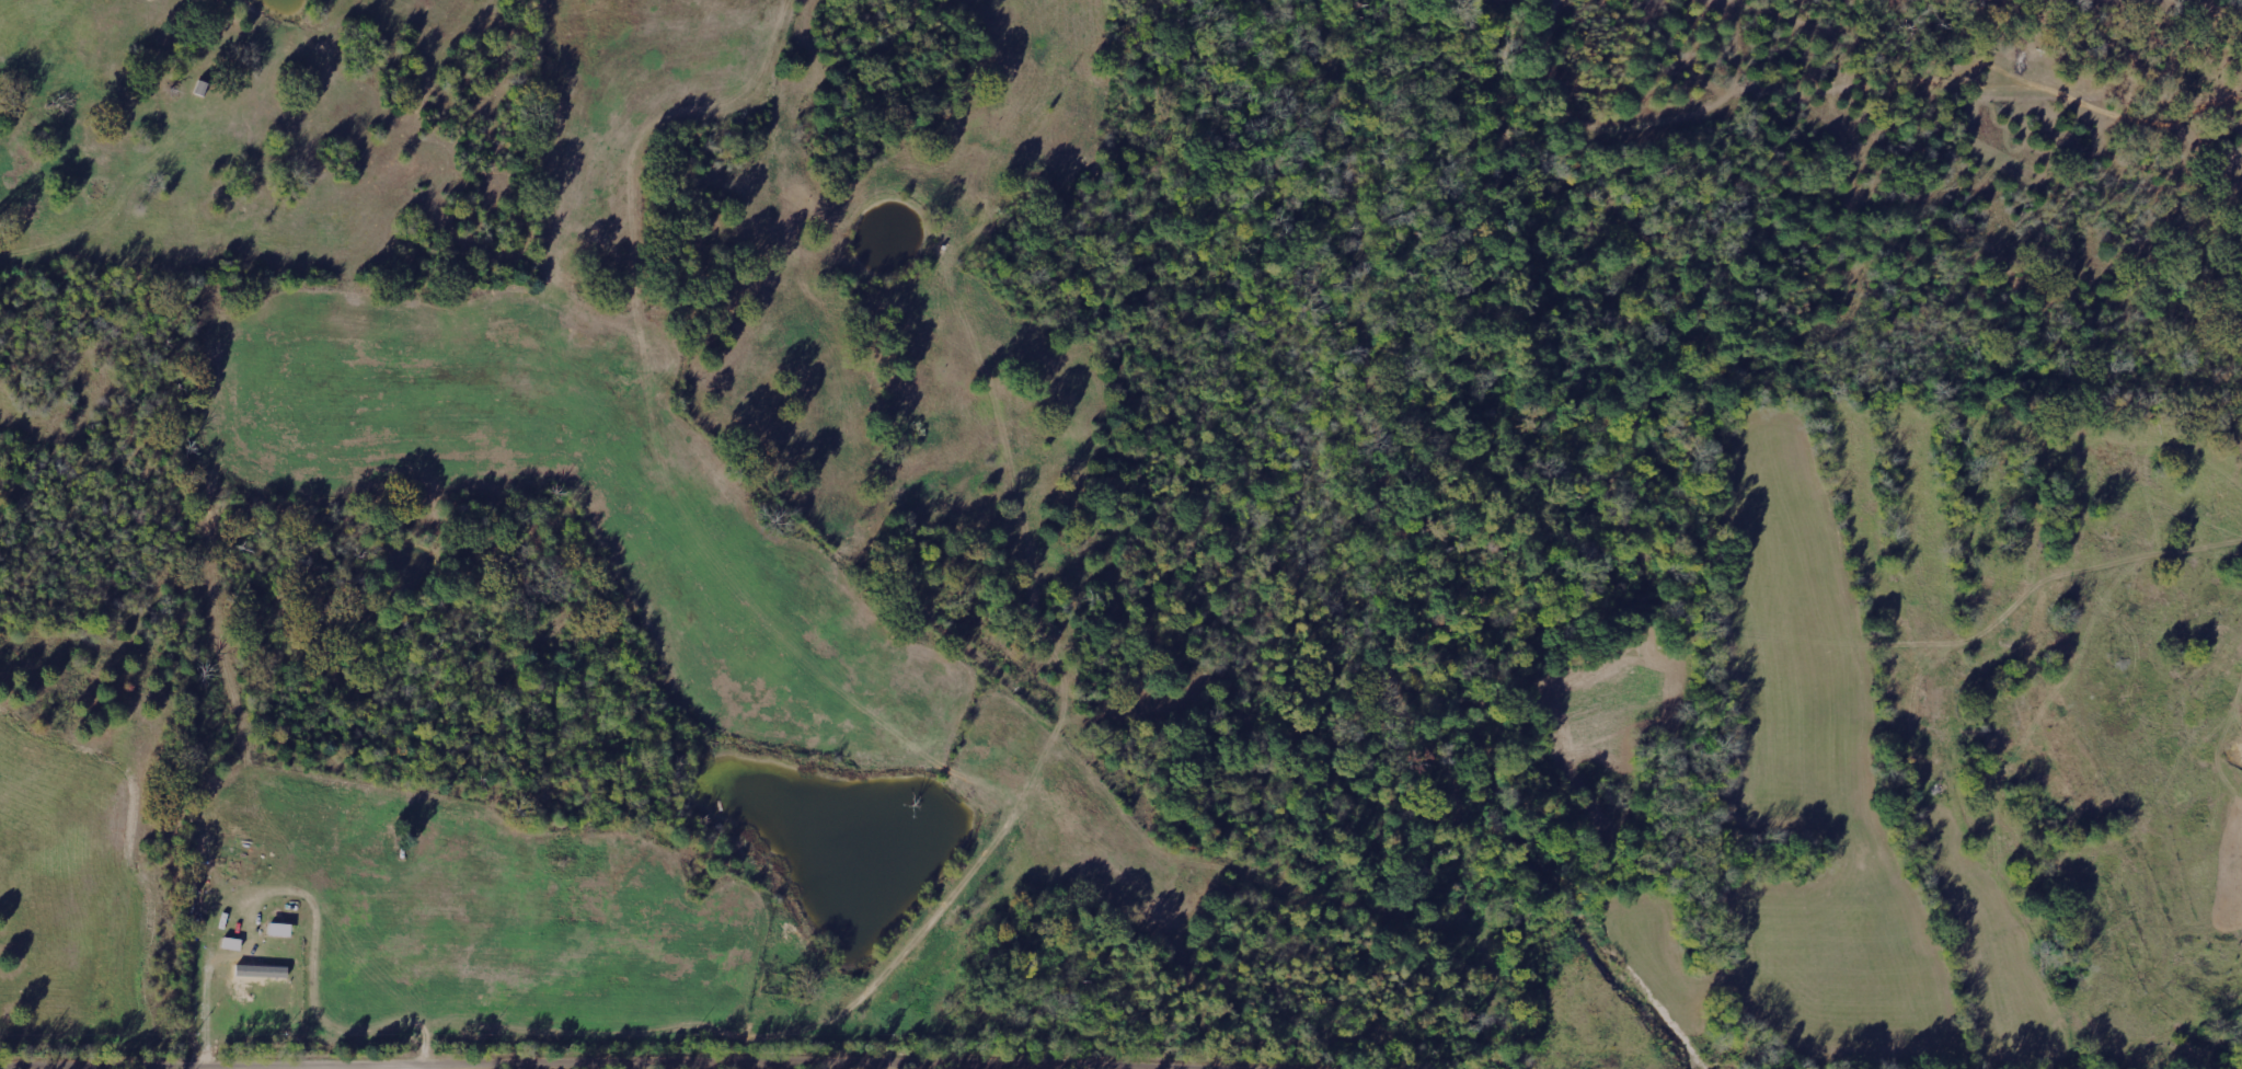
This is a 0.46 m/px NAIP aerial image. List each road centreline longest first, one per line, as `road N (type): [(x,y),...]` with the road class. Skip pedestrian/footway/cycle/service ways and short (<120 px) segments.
road 1 (residential): [(1058,1068),(278,1068)]

